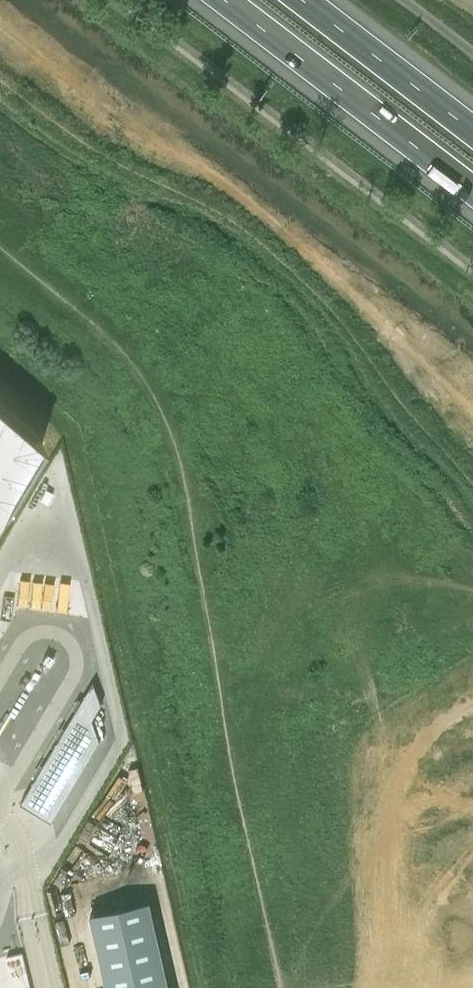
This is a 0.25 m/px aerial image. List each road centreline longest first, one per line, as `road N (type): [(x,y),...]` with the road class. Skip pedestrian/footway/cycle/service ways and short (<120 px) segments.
road 1 (unclassified): [(472,267),(124,0)]
road 2 (motorway): [(229,0),(472,188)]
road 3 (motorway): [(472,130),(303,0)]

